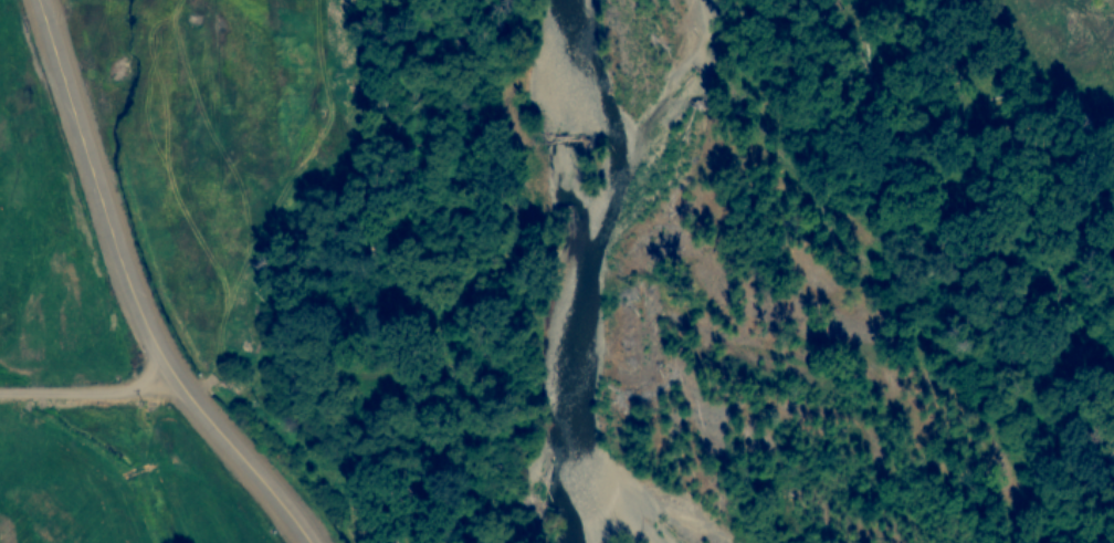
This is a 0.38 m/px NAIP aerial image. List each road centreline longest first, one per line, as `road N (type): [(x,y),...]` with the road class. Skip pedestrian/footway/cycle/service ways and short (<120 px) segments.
road 1 (residential): [(308,542),(155,348),(38,0)]

